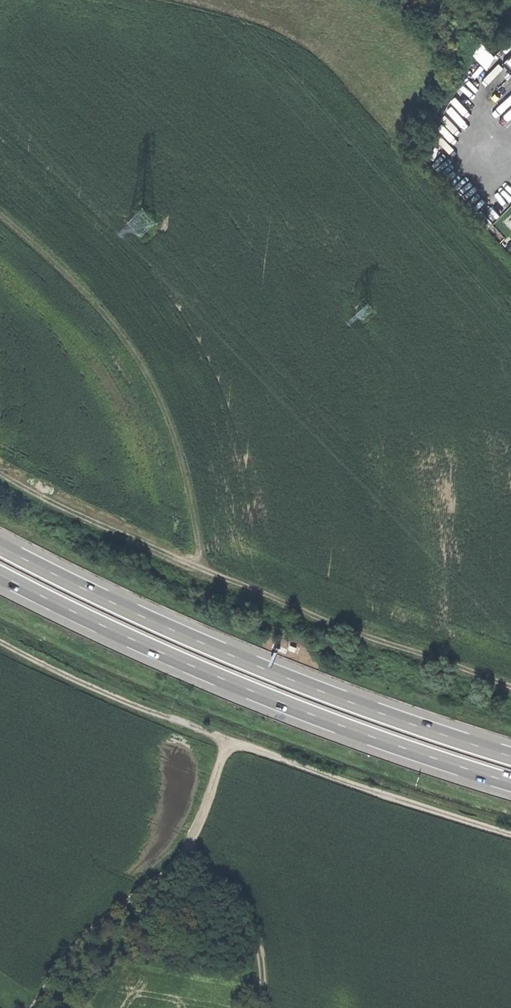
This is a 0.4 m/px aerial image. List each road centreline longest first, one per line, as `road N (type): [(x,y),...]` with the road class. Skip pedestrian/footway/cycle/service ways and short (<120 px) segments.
road 1 (track): [(510,687),(303,613),(0,474)]
road 2 (trunk): [(510,756),(211,647),(0,546)]
road 3 (trunk): [(0,575),(266,697),(510,782)]
road 4 (track): [(0,217),(84,293),(170,410),(202,566)]
road 5 (track): [(228,741),(510,833)]
road 6 (track): [(228,741),(191,848),(255,928),(262,1007)]
road 7 (track): [(0,643),(228,741)]
road 8 (track): [(191,848),(69,949),(33,1007)]

